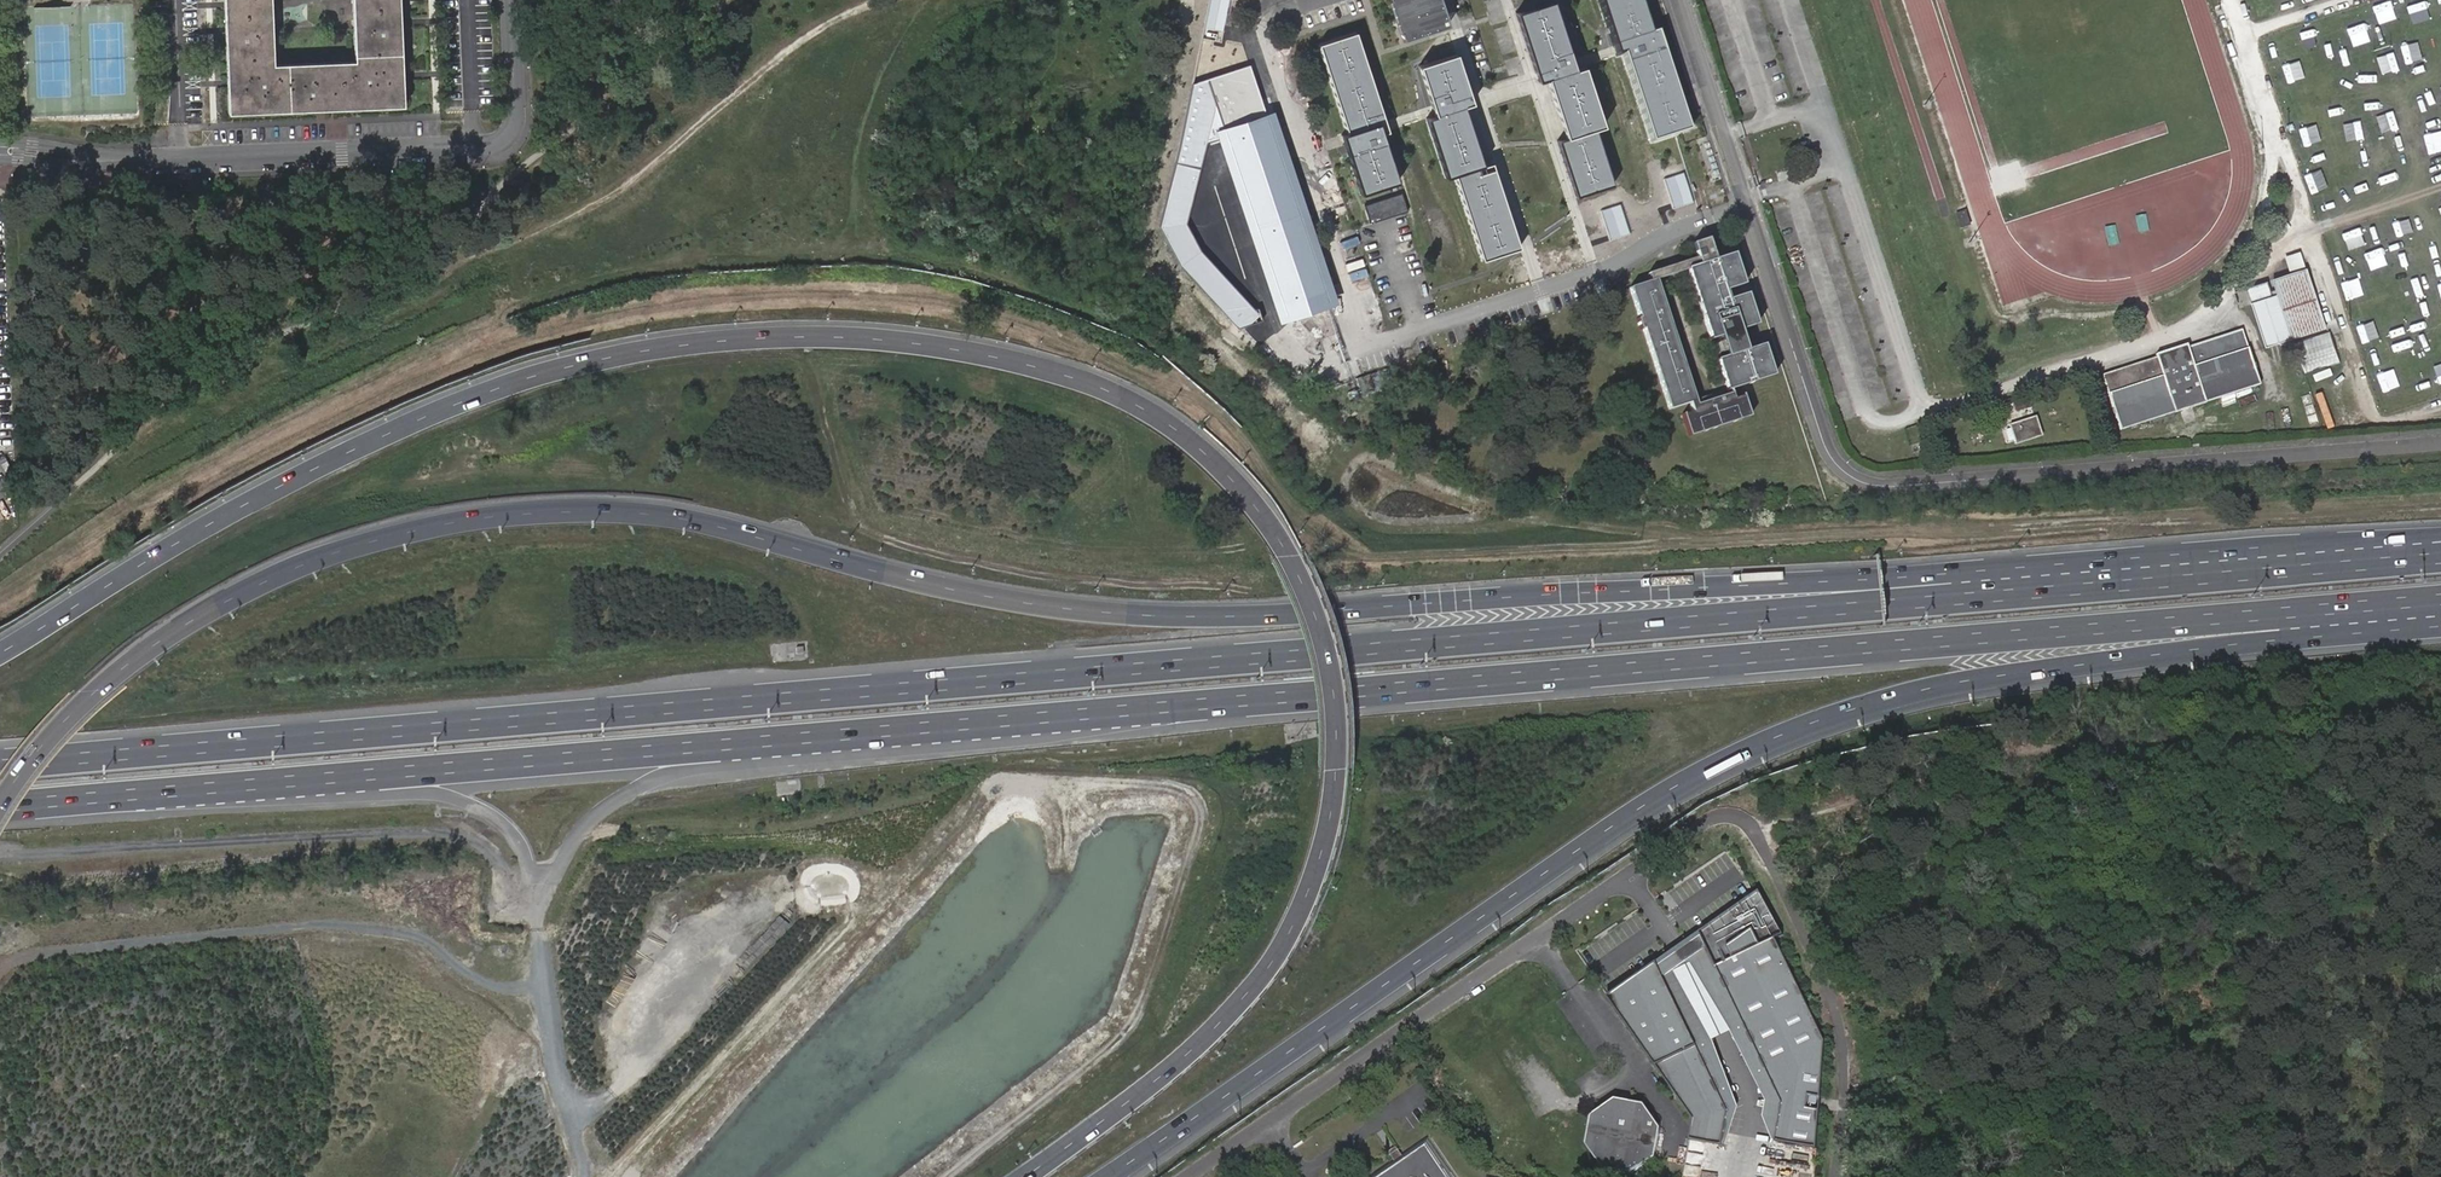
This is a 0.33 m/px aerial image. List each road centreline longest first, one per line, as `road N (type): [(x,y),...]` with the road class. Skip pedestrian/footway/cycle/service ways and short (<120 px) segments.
road 1 (motorway): [(1024,1176),(1147,1087),(1246,995),(1290,930),(1330,817),(1336,717),(1302,585),(1233,481),(1135,404),(1019,363),(860,338),(741,339),(575,365),(476,396),(305,474),(0,653)]
road 2 (motorway): [(1951,600),(1847,580),(1163,617),(1002,599),(677,518),(495,517),(303,565),(188,624),(56,730),(0,806)]
road 3 (motorway): [(1951,600),(0,761)]
road 4 (motorway): [(1108,1176),(1612,826),(1782,734),(1959,682),(2110,661),(2337,608)]
road 5 (motorway): [(1183,706),(2337,608)]
road 6 (motorway): [(128,797),(456,796),(497,817),(539,879),(577,828),(627,793),(687,774),(943,748),(1183,706)]
road 7 (motorway): [(128,797),(1183,706)]
road 8 (track): [(2440,505),(1394,559)]
road 9 (residential): [(1747,210),(1825,444),(1865,483),(2440,442)]
road 10 (track): [(1011,779),(1173,785),(1199,820),(1132,1028),(943,1176)]
road 11 (residential): [(1729,813),(1699,819),(1563,928),(1188,1176)]
road 12 (residential): [(0,151),(103,161),(497,142),(514,123),(513,0)]
road 13 (track): [(1059,781),(1067,872),(1009,959),(759,1176)]
road 14 (track): [(627,1176),(983,789)]
road 15 (motorway): [(2440,559),(1951,600)]
road 16 (track): [(575,128),(649,169),(789,52),(882,0)]
road 17 (track): [(598,1176),(556,1077),(539,879)]
road 18 (residential): [(1747,210),(1464,301)]
road 19 (residential): [(1679,0),(1747,210)]
road 20 (motorway): [(0,808),(128,797)]

